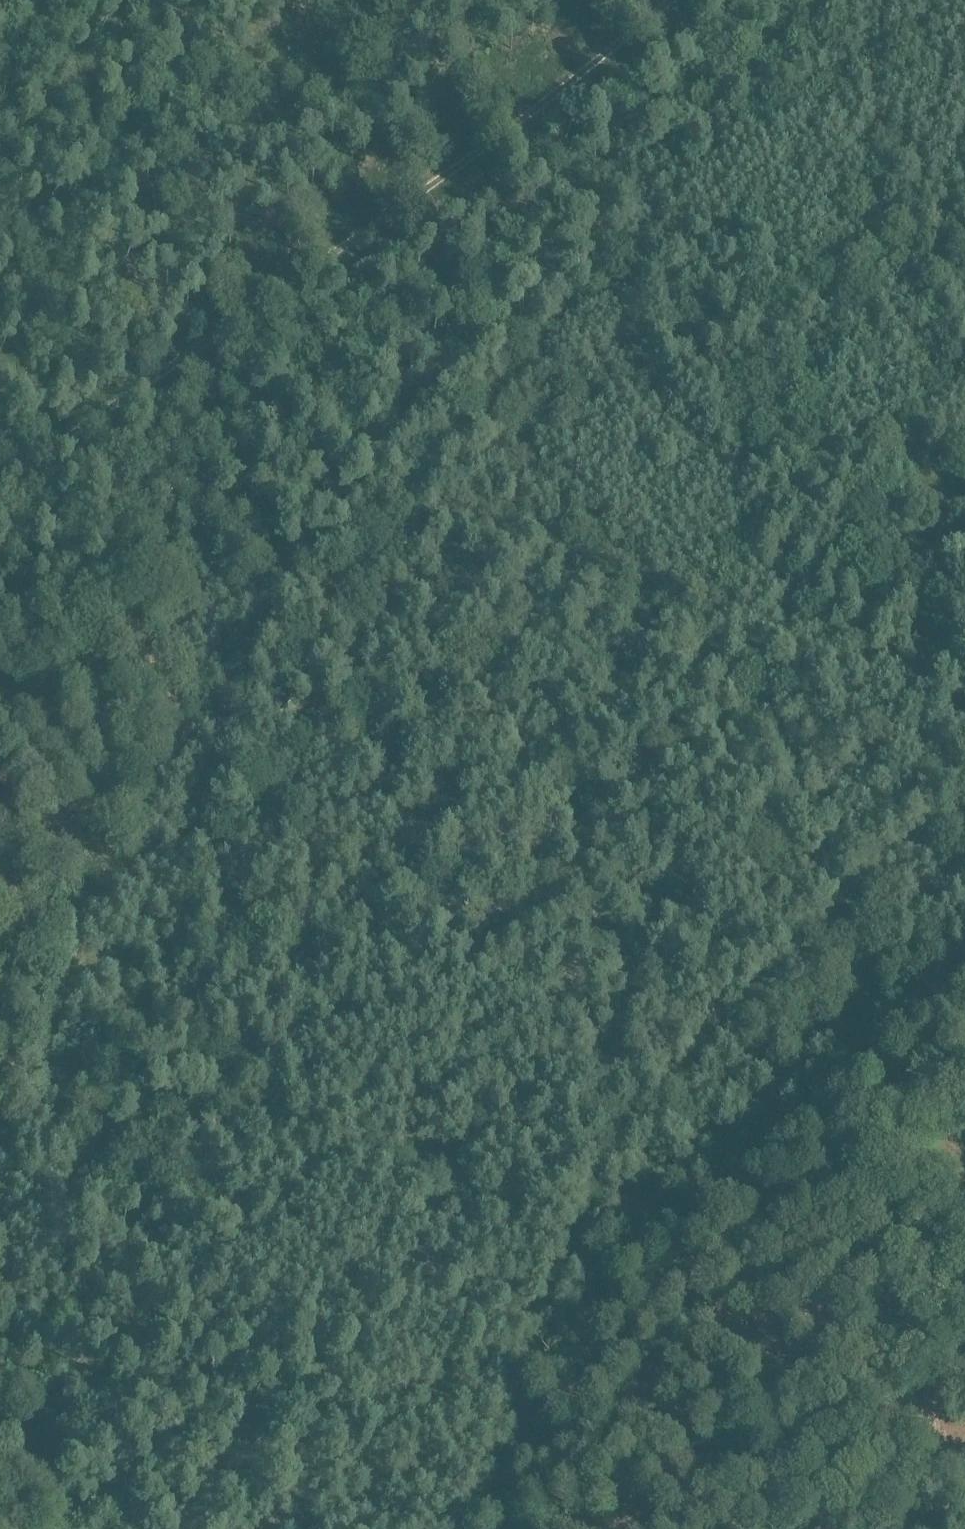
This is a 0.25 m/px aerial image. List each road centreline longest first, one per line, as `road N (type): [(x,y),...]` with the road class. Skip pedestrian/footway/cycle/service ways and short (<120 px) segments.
road 1 (track): [(0,487),(515,128),(677,0)]

